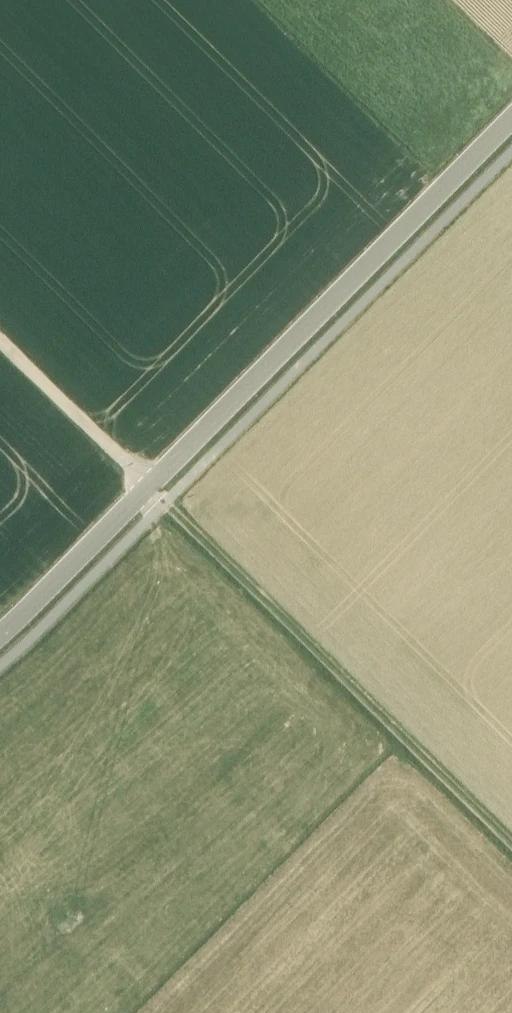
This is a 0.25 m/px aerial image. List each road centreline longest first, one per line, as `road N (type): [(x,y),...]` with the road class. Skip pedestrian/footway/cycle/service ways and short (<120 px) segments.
road 1 (track): [(0,338),(511,847)]
road 2 (unclassified): [(0,627),(511,121)]

